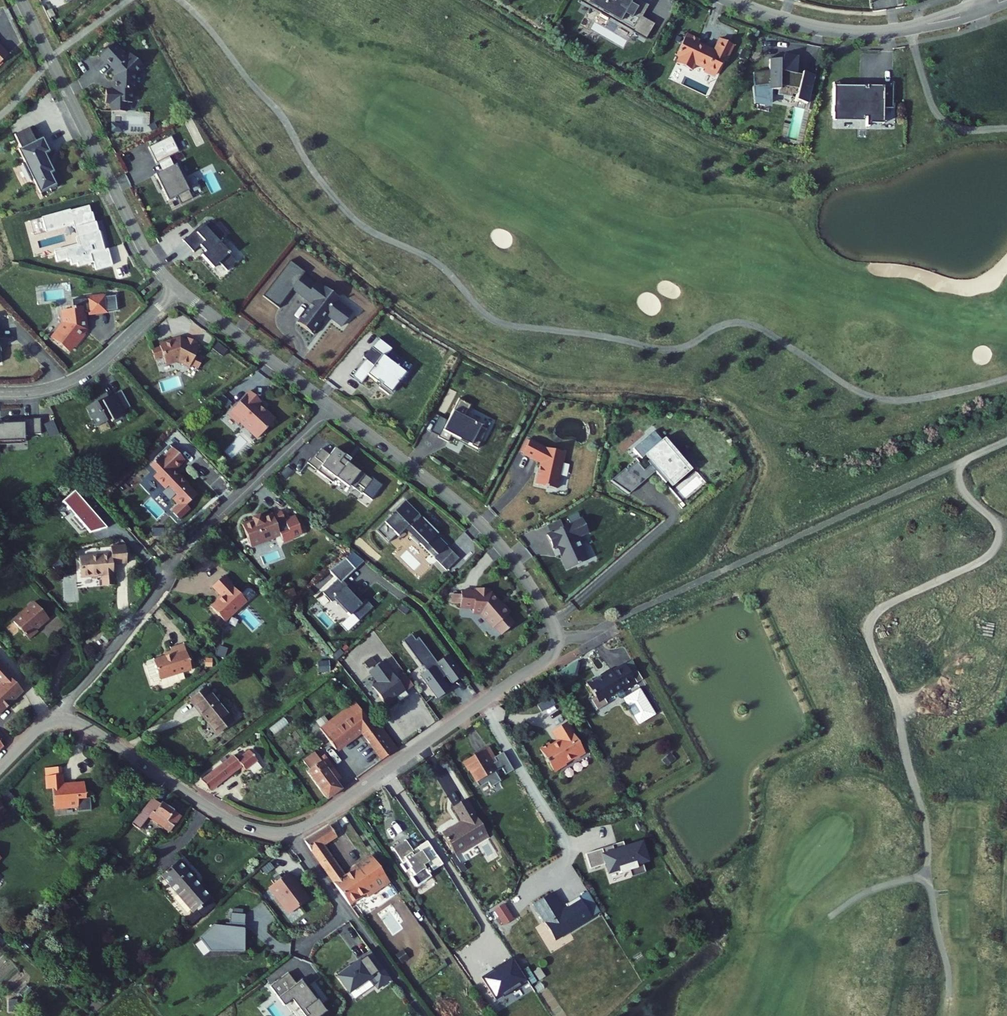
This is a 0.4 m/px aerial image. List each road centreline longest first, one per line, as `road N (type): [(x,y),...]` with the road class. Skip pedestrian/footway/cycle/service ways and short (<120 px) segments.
road 1 (residential): [(1006,440),(606,627),(556,637)]
road 2 (residential): [(67,719),(69,700),(201,529),(329,404)]
road 3 (residential): [(556,637),(547,658),(290,831)]
road 4 (residential): [(329,404),(487,529),(531,585),(556,637)]
road 5 (residential): [(22,0),(142,246),(177,289)]
road 6 (residential): [(1000,0),(867,32),(806,24),(732,0)]
road 7 (residential): [(290,831),(223,817),(67,719)]
road 8 (residential): [(177,289),(80,377),(42,390),(0,392)]
road 9 (residential): [(177,289),(329,404)]
road 10 (residential): [(290,831),(346,913),(302,946)]

